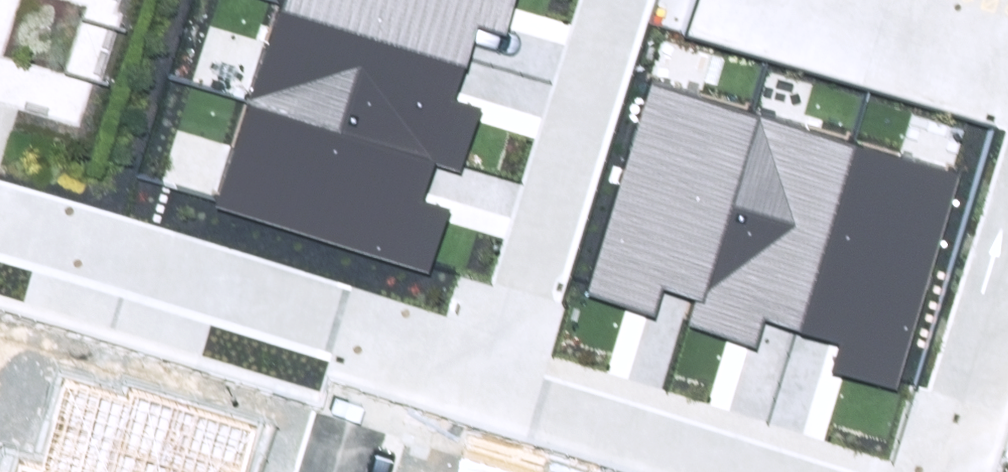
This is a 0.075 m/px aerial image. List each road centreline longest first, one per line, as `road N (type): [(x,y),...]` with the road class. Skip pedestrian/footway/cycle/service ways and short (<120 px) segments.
road 1 (residential): [(0,235),(486,384)]
road 2 (residential): [(486,384),(608,0)]
road 3 (residential): [(486,384),(775,471)]
road 4 (unknown): [(335,471),(375,344)]

